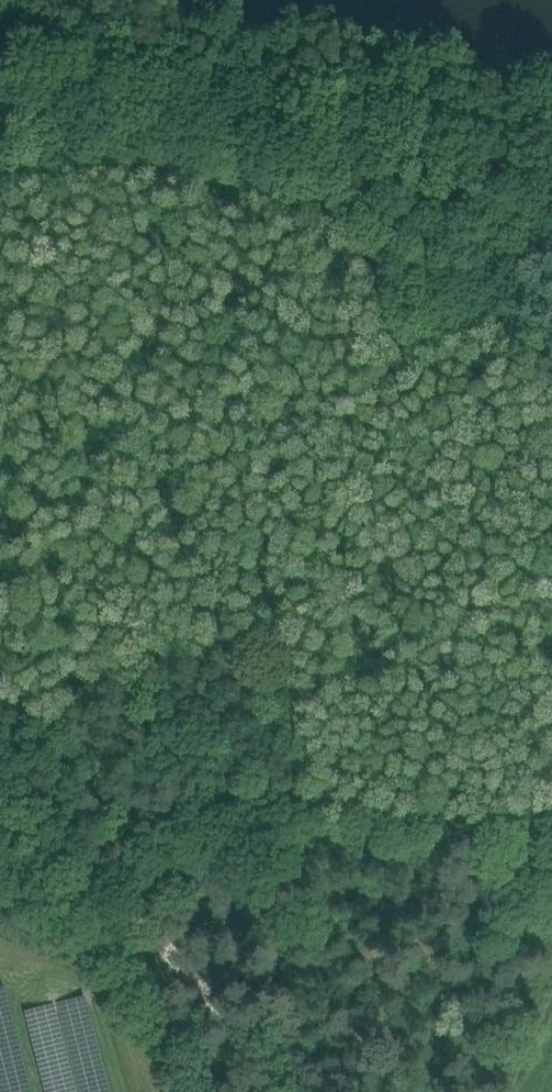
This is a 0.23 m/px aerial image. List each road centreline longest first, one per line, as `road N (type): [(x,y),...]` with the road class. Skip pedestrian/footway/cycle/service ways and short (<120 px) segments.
road 1 (unclassified): [(551,158),(0,49)]

